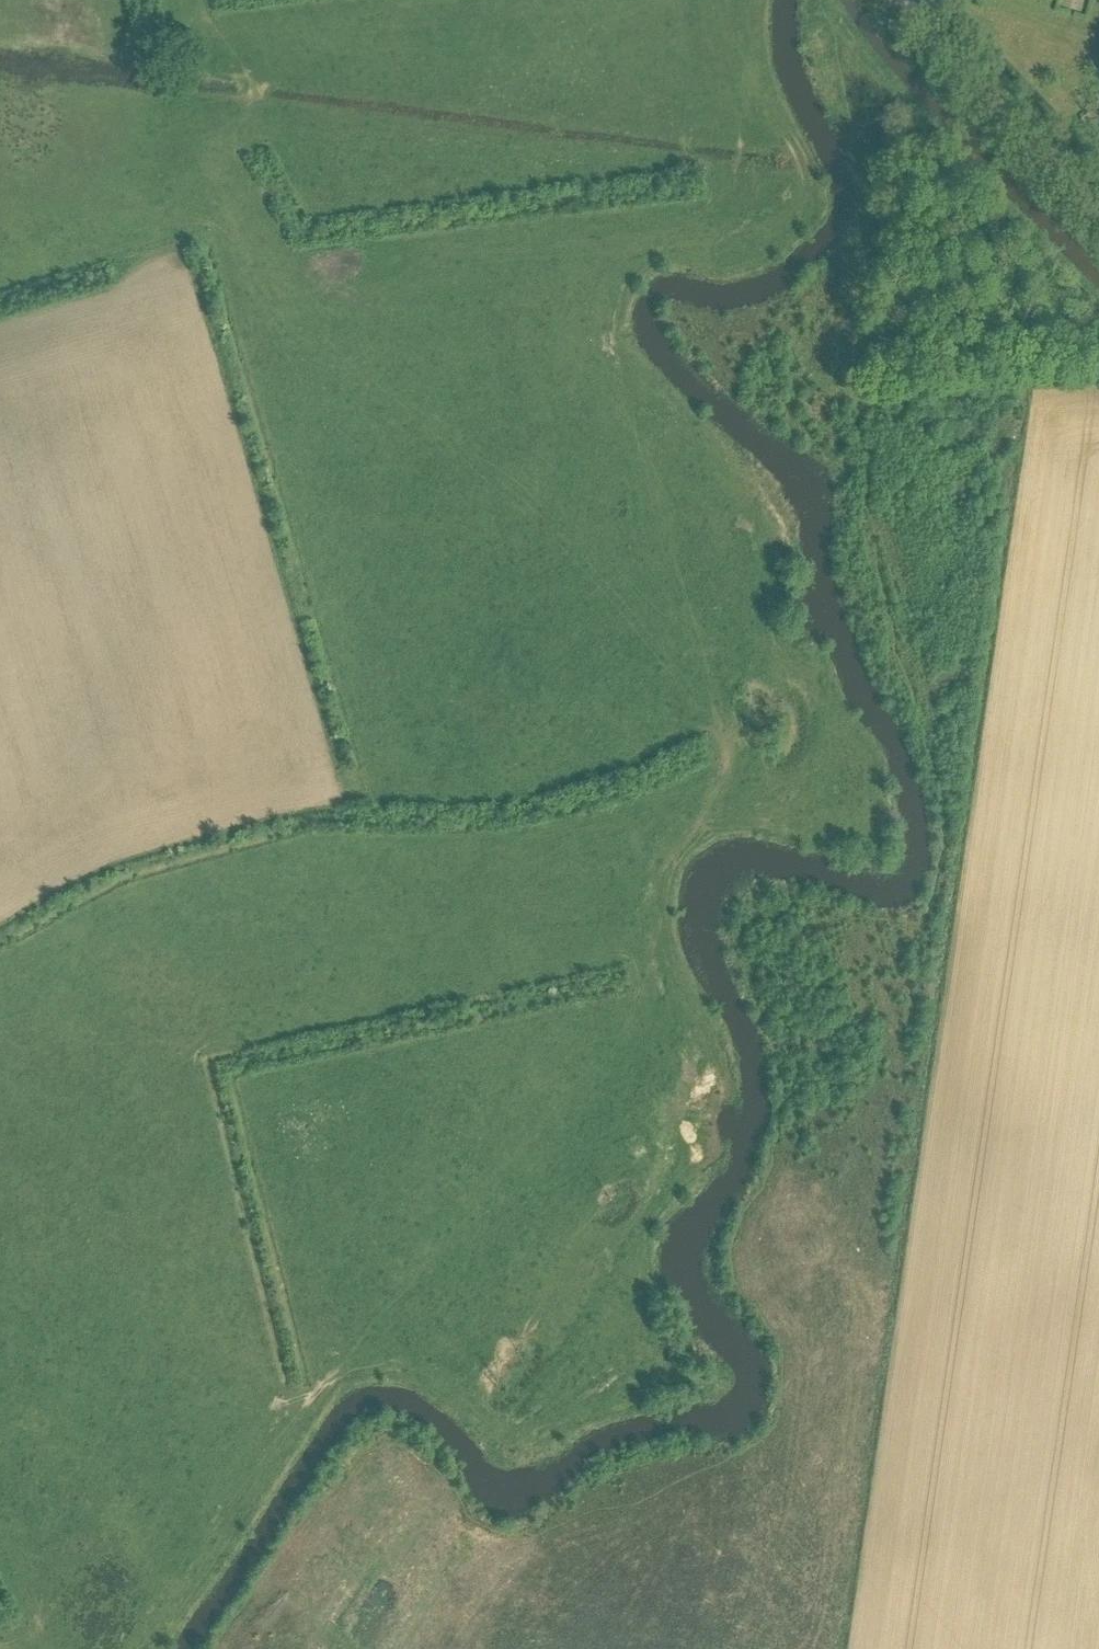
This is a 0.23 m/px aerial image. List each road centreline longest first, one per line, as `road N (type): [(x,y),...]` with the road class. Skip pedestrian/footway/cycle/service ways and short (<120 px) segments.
road 1 (unclassified): [(1098,212),(902,0)]

